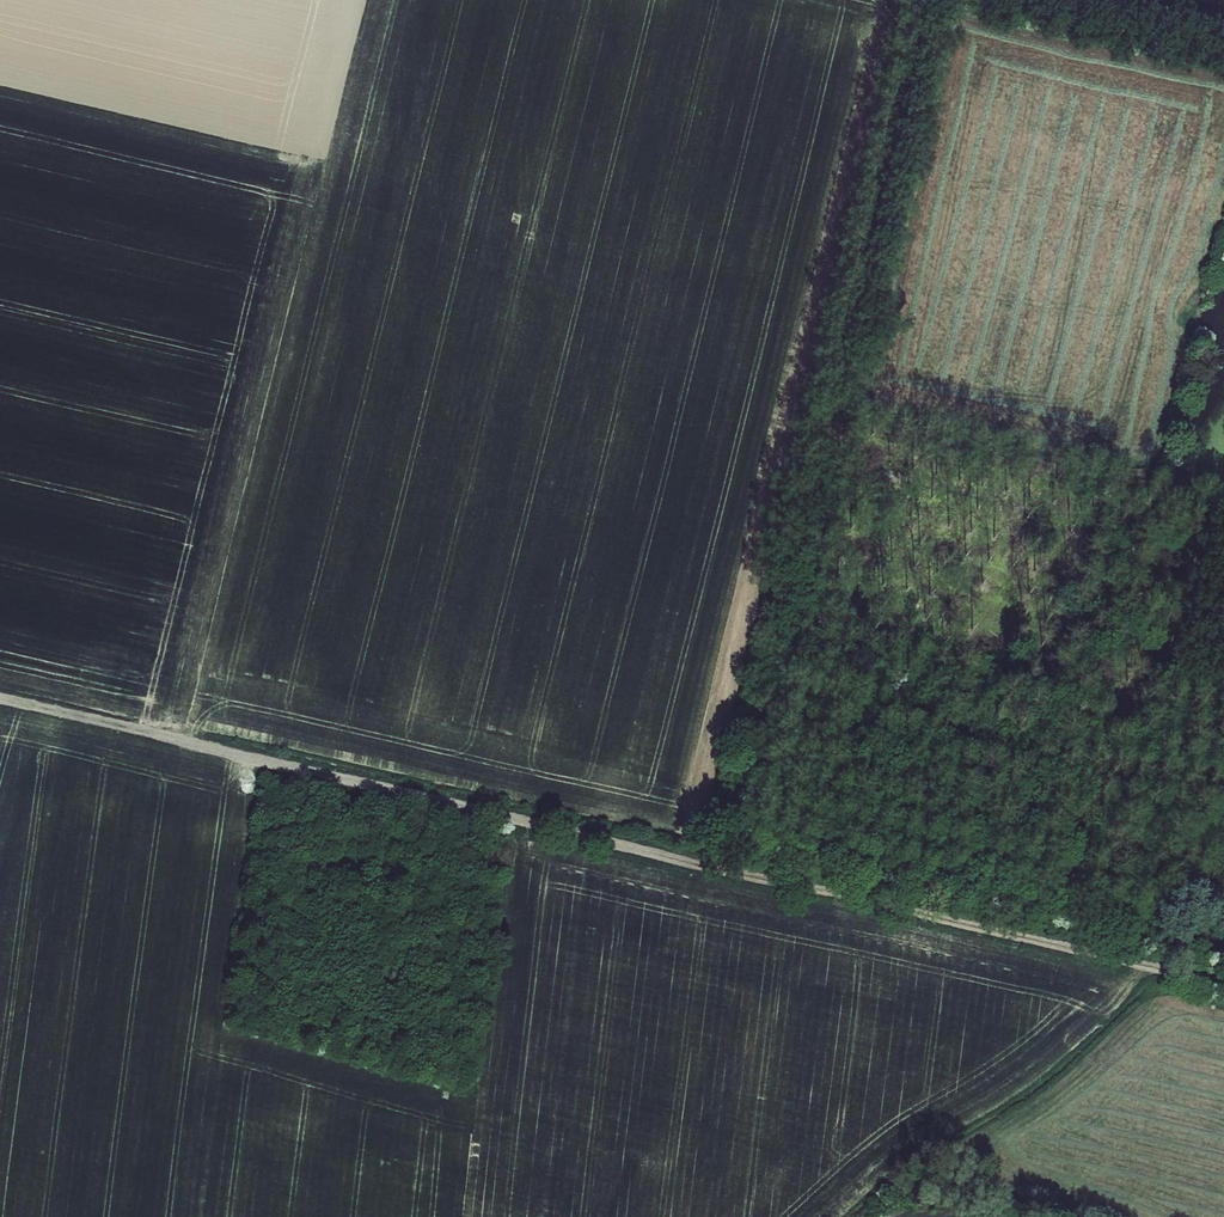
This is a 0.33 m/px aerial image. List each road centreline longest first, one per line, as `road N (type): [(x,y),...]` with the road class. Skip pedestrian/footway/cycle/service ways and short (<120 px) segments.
road 1 (track): [(0,701),(1223,981)]
road 2 (tertiary): [(1223,29),(1097,0)]

